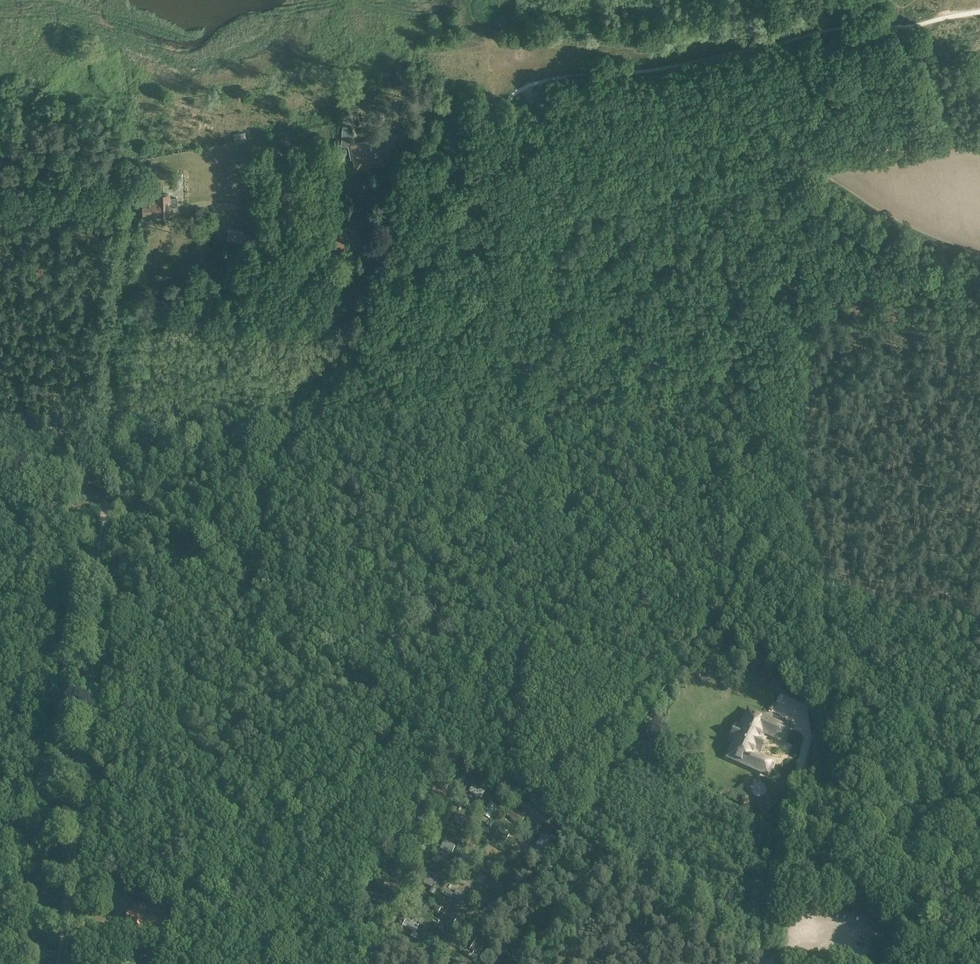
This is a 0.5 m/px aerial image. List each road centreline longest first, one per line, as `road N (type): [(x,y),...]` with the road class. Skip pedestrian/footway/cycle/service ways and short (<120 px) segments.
road 1 (track): [(106,506),(143,512),(455,758),(762,963)]
road 2 (track): [(712,448),(698,382),(703,322),(722,279),(814,159),(862,202),(979,263)]
road 3 (track): [(548,219),(576,387),(607,408),(668,418),(712,448),(815,590)]
road 4 (track): [(106,506),(61,963)]
road 5 (track): [(588,213),(718,186),(780,164),(979,138)]
road 6 (track): [(106,506),(126,292),(197,259),(219,211),(192,207)]
road 7 (track): [(815,590),(823,308)]
road 8 (track): [(763,963),(765,899),(807,740),(788,708)]
road 9 (track): [(197,259),(277,284),(348,343)]
road 10 (track): [(823,308),(979,312)]

